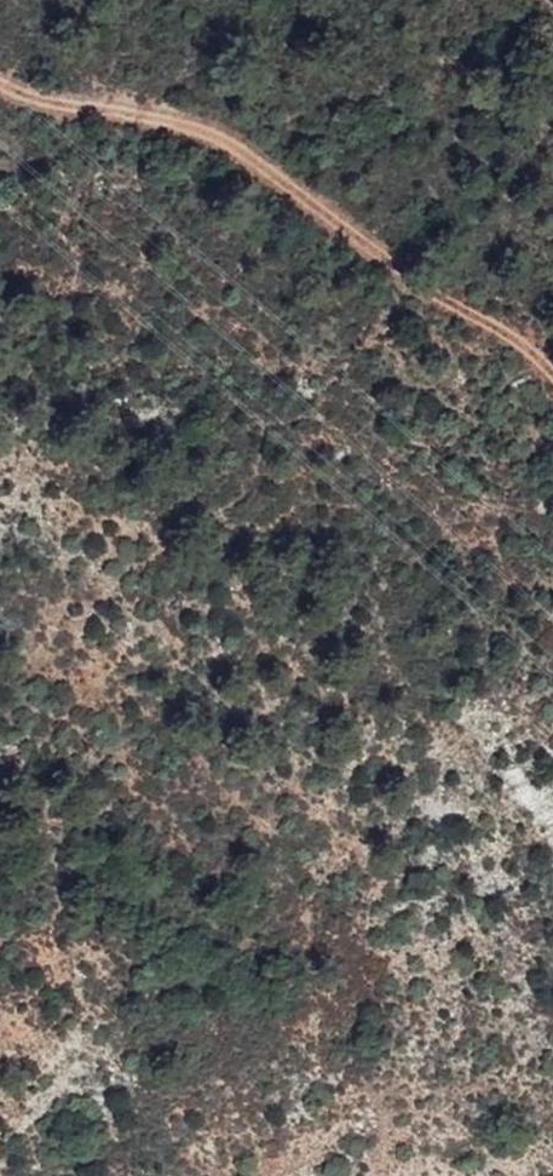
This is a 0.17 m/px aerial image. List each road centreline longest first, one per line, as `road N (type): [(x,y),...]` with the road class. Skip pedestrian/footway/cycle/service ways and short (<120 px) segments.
road 1 (track): [(552,383),(192,128),(51,106),(0,83)]

